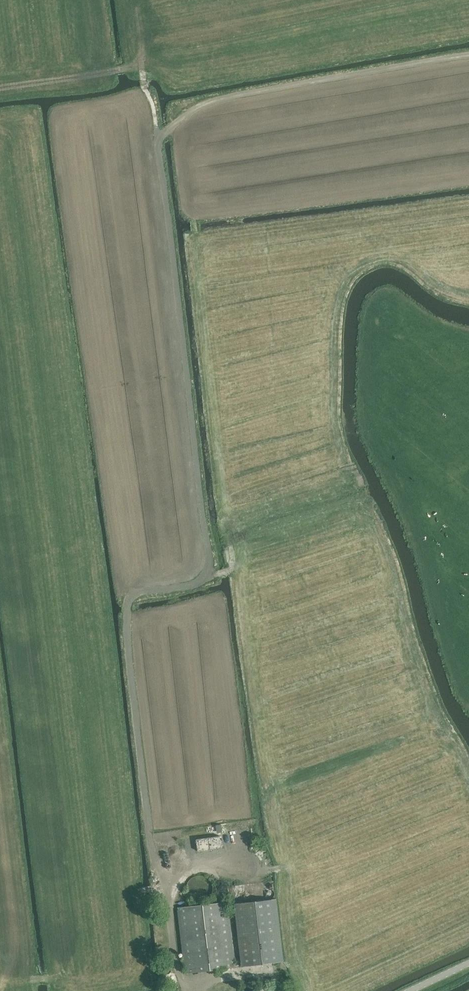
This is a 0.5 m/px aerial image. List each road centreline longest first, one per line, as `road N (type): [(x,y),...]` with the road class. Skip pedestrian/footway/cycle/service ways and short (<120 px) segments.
road 1 (track): [(228,527),(232,567),(145,591),(127,608),(151,856),(157,883),(172,900),(186,990)]
road 2 (track): [(0,87),(143,64),(159,136),(219,99),(468,54)]
road 3 (track): [(159,136),(204,579)]

